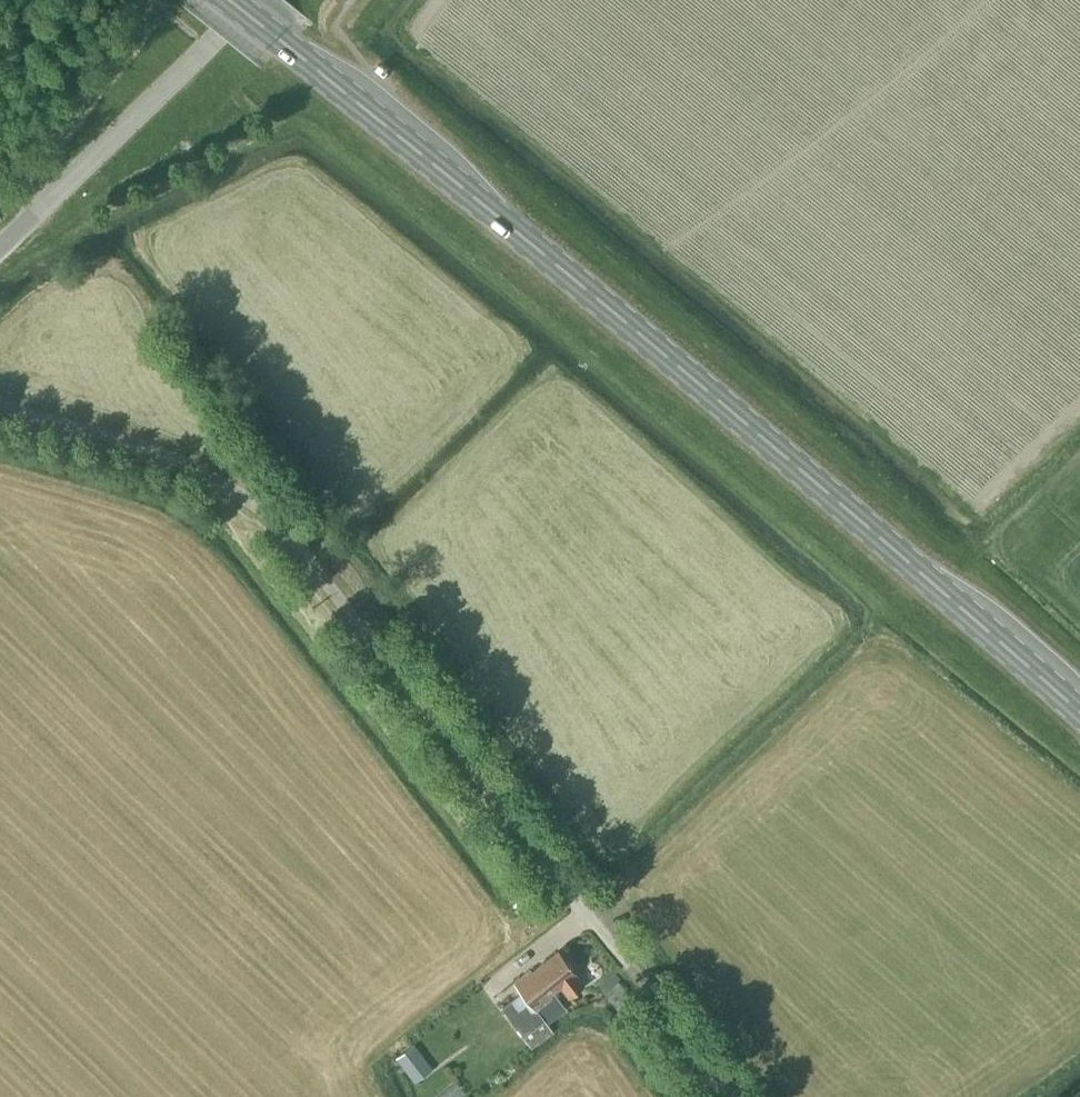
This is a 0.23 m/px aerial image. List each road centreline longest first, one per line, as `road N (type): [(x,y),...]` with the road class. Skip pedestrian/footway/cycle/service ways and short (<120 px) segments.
road 1 (primary): [(1079,710),(726,406),(231,0)]
road 2 (unclassified): [(0,406),(163,454),(268,514),(629,967)]
road 3 (unclassified): [(0,247),(256,0)]
road 4 (track): [(629,967),(730,1096)]

